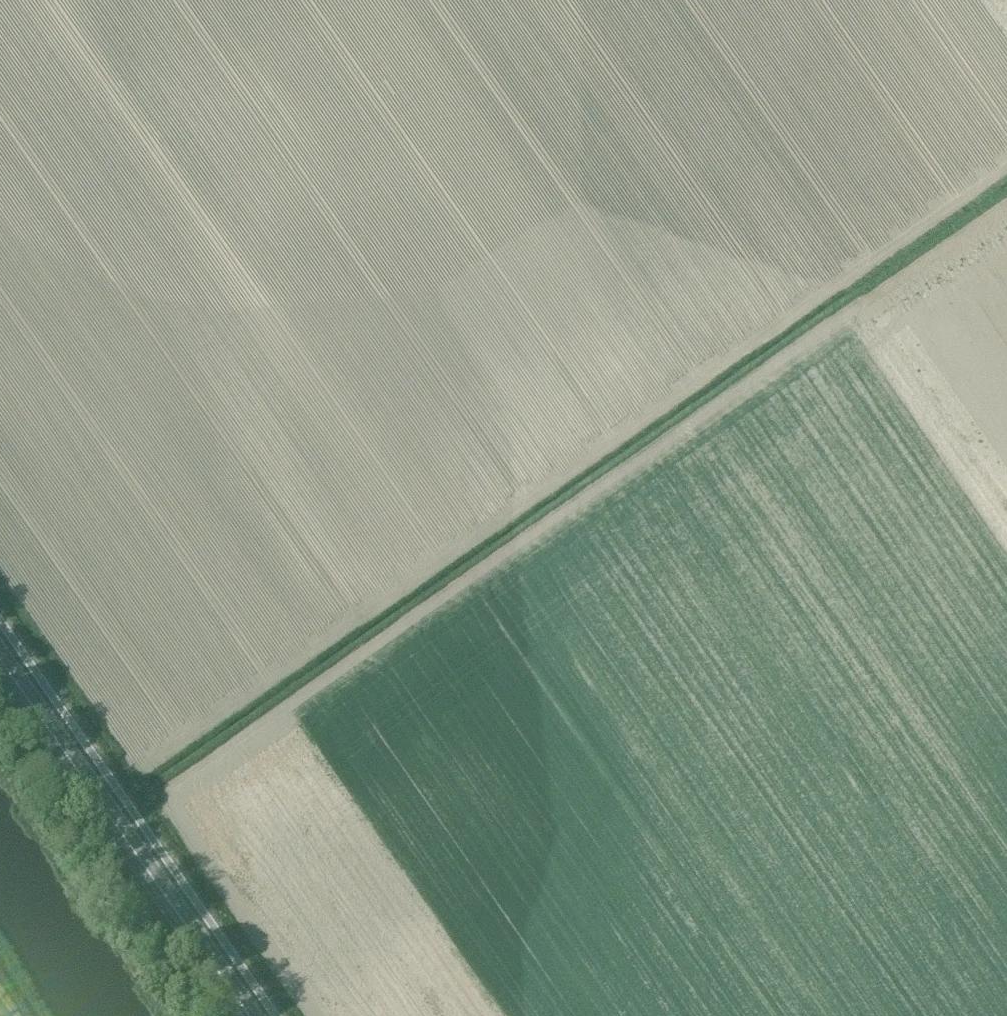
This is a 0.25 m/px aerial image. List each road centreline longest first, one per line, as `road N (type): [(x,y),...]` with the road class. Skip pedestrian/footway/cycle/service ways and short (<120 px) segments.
road 1 (primary): [(252,1015),(0,656)]

